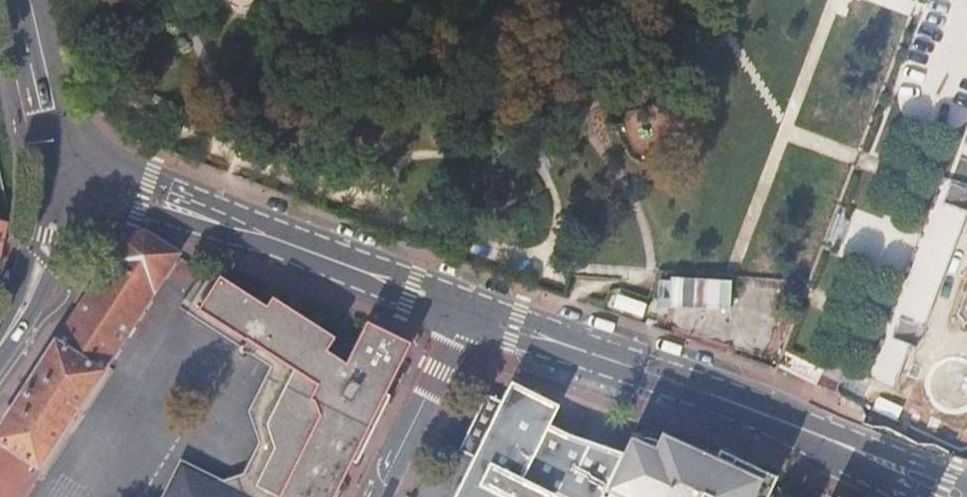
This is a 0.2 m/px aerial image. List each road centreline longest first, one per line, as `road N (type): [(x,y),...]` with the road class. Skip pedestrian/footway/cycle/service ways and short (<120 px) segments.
road 1 (secondary): [(959,496),(716,398),(470,311)]
road 2 (secondary): [(77,172),(470,311)]
road 3 (residential): [(376,496),(470,311)]
road 4 (tertiary): [(0,345),(21,312),(77,172)]
road 5 (secondary): [(30,0),(77,172)]

